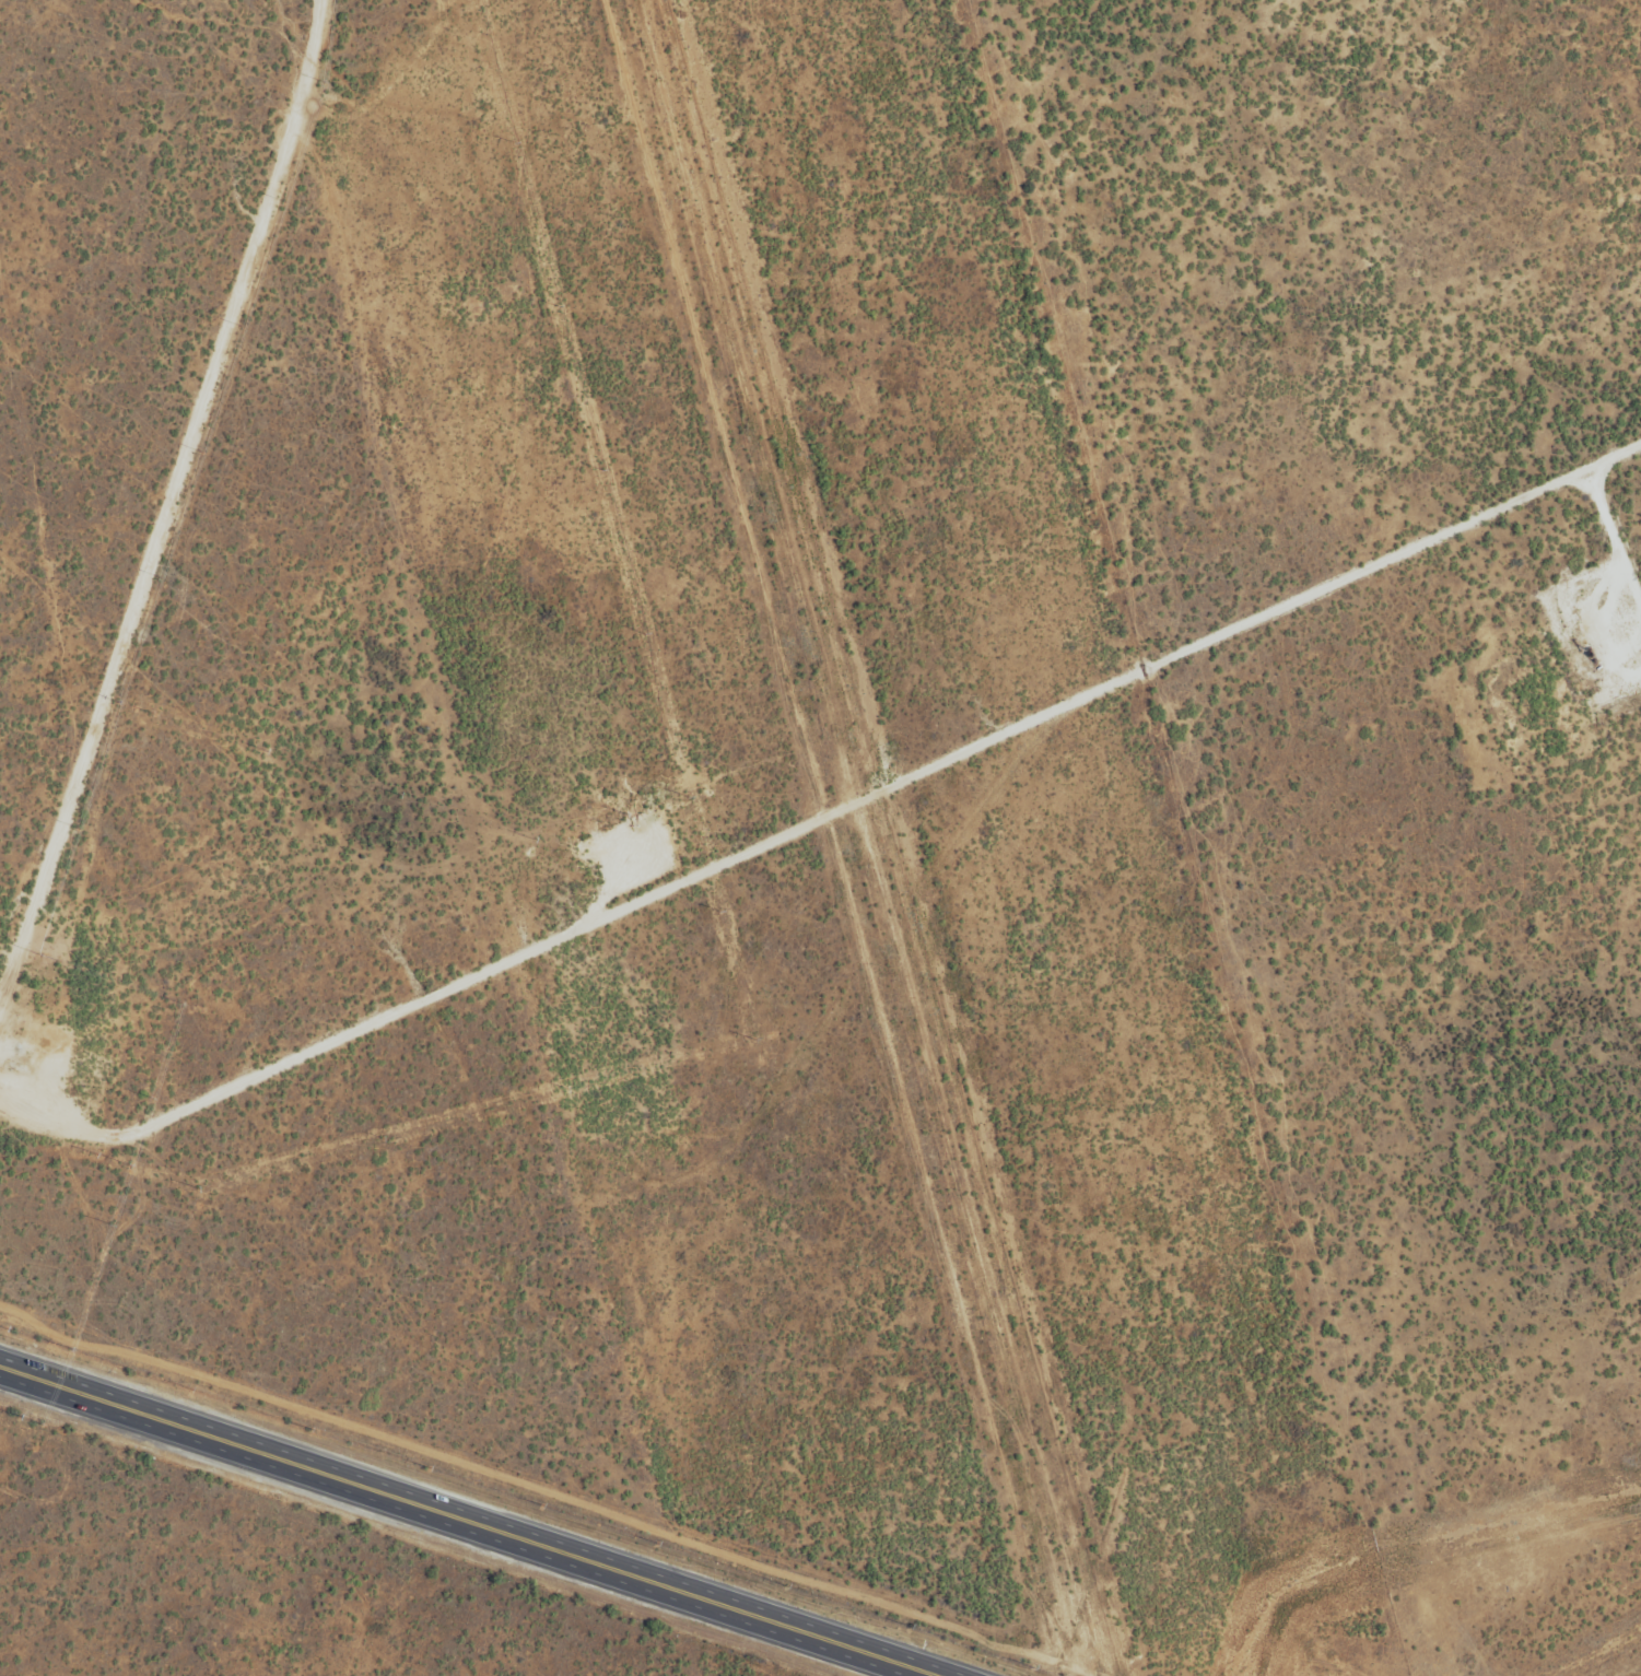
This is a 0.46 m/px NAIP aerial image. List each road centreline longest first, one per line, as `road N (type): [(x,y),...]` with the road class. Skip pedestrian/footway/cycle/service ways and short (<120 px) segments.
road 1 (trunk): [(0,1370),(929,1675)]

